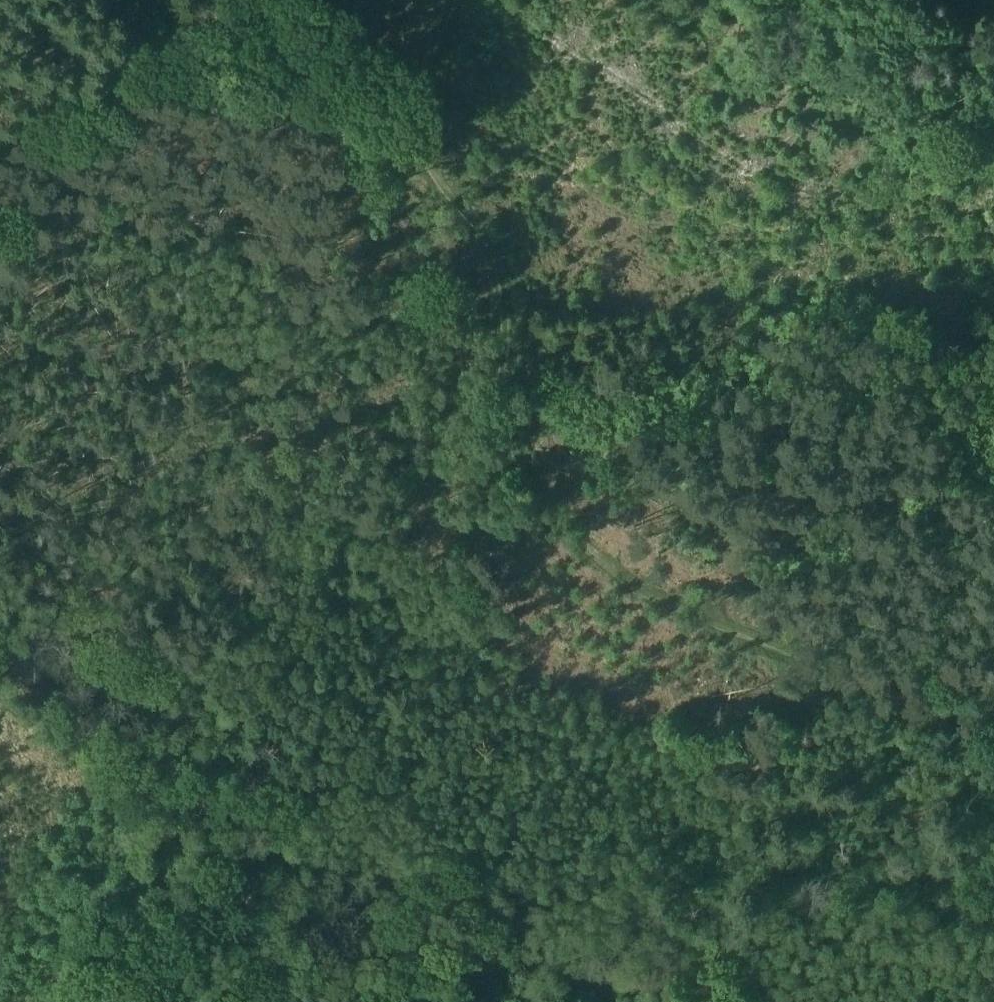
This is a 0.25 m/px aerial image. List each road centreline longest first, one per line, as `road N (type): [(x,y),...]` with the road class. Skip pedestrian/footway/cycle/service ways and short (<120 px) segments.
road 1 (track): [(993,702),(791,651),(678,606),(555,512),(521,463),(499,354),(496,258),(423,120)]
road 2 (track): [(423,120),(461,0)]

